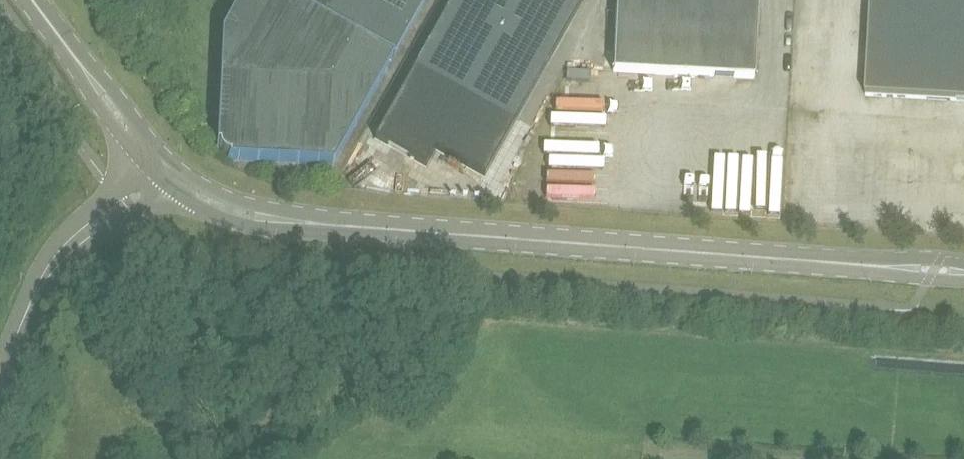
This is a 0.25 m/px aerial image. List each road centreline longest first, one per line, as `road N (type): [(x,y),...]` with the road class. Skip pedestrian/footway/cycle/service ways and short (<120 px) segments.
road 1 (tertiary): [(168,179),(221,210),(275,222),(963,275)]
road 2 (unclassified): [(168,179),(99,222),(52,265),(0,381)]
road 3 (tertiary): [(34,0),(168,179)]

